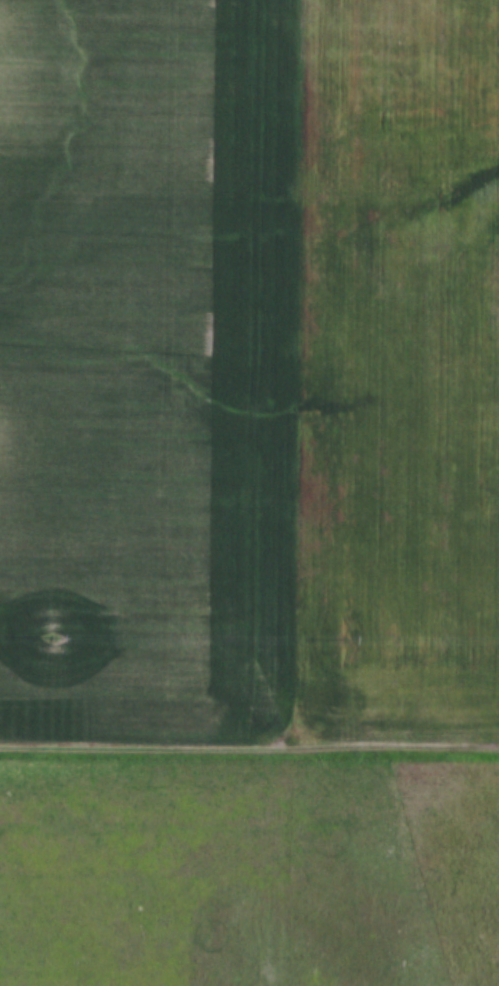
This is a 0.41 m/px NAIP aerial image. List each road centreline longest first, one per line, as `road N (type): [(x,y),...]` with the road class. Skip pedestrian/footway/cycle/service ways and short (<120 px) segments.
road 1 (track): [(0,737),(498,745)]

